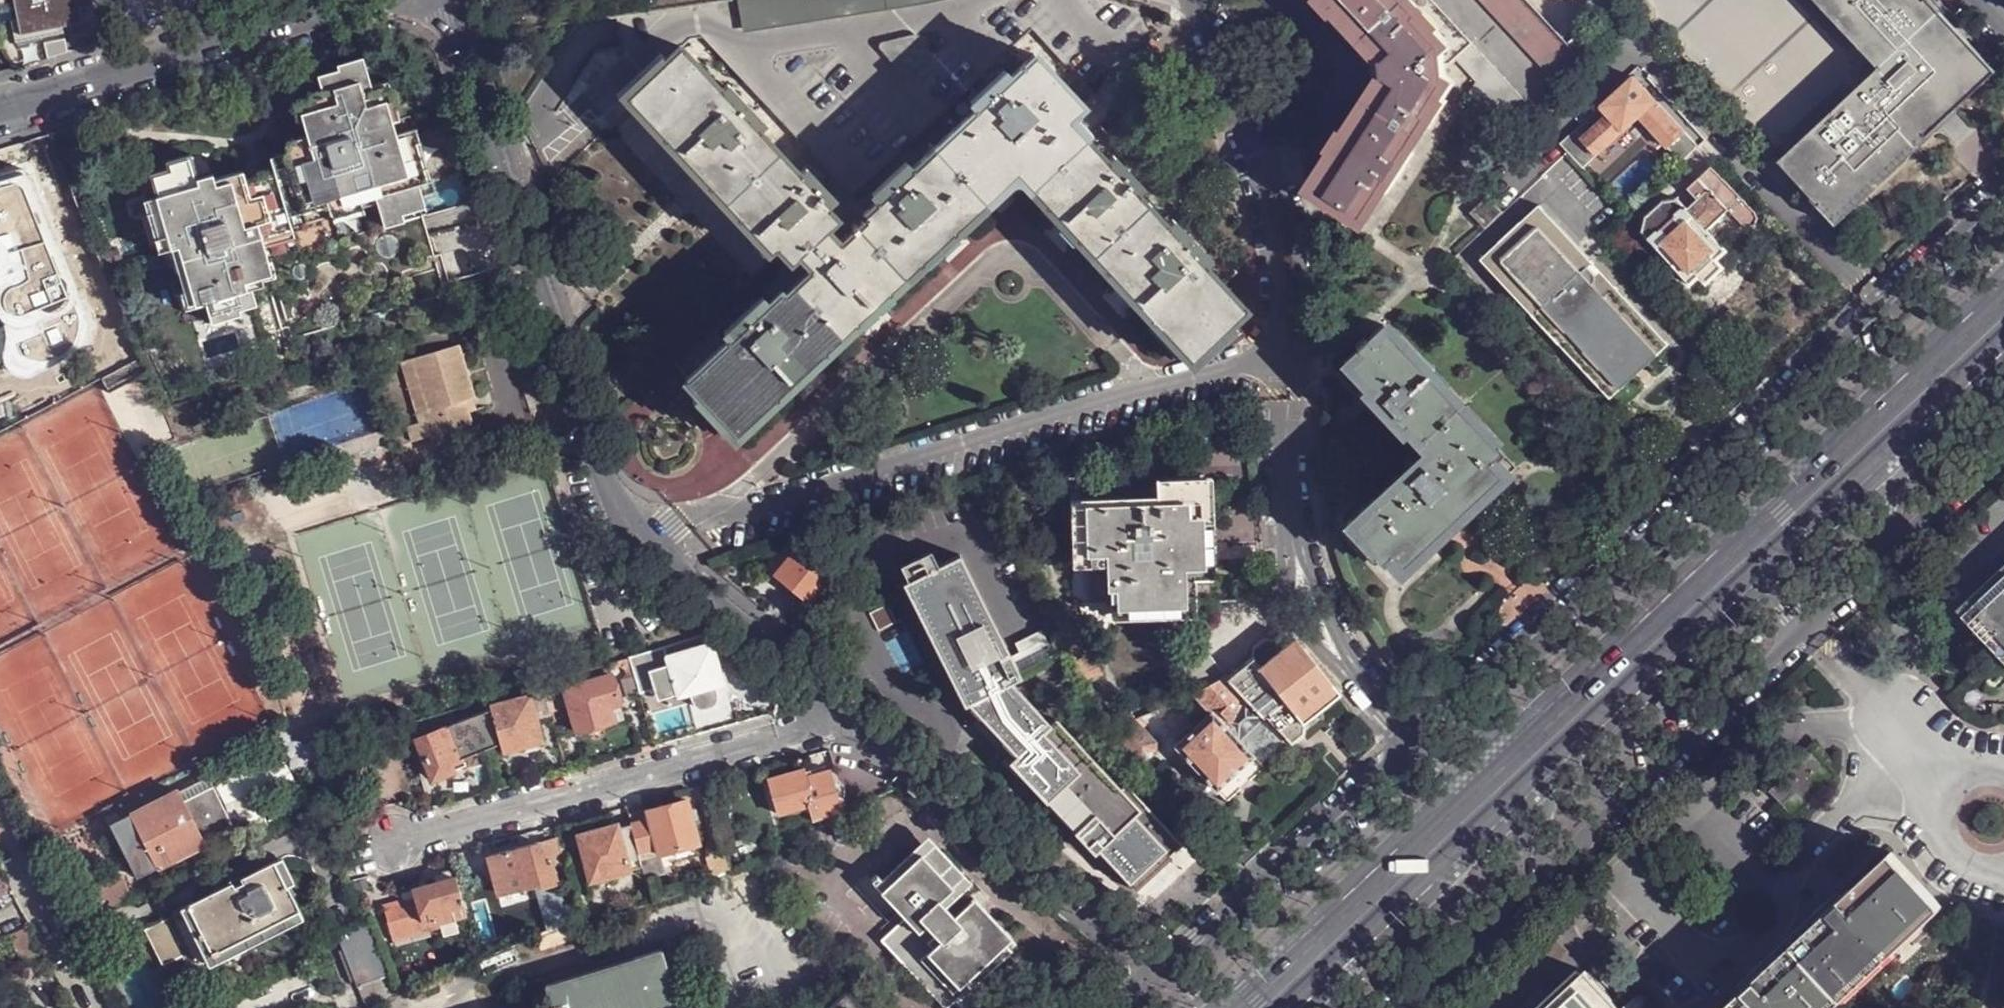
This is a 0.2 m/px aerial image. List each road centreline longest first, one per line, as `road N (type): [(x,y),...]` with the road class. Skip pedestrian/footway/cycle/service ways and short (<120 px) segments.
road 1 (residential): [(2003,195),(1413,737)]
road 2 (residential): [(646,551),(688,518),(771,504),(1151,385),(1282,362)]
road 3 (residential): [(646,551),(605,489),(434,0)]
road 4 (residential): [(848,717),(392,844)]
road 5 (residential): [(1413,737),(1348,669),(1298,569),(1282,362)]
road 6 (residential): [(1155,975),(848,717)]
road 7 (residential): [(1528,886),(1807,624)]
road 8 (residential): [(1282,362),(1262,189),(1195,0)]
road 9 (residential): [(1413,737),(1155,975)]
road 10 (secondary): [(1546,748),(1744,562)]
road 11 (residential): [(848,717),(646,551)]
road 12 (tertiary): [(0,110),(243,39)]
road 13 (secondary): [(1744,562),(1907,407)]
road 14 (secondary): [(1268,1007),(1429,858)]
road 15 (residential): [(99,1007),(0,820)]
road 16 (residential): [(1883,554),(2003,443)]
road 17 (unclassified): [(1883,554),(1907,407)]
road 18 (tertiary): [(243,39),(373,0)]
road 19 (secondary): [(1907,407),(2003,318)]
road 20 (residential): [(1454,0),(1543,95)]

